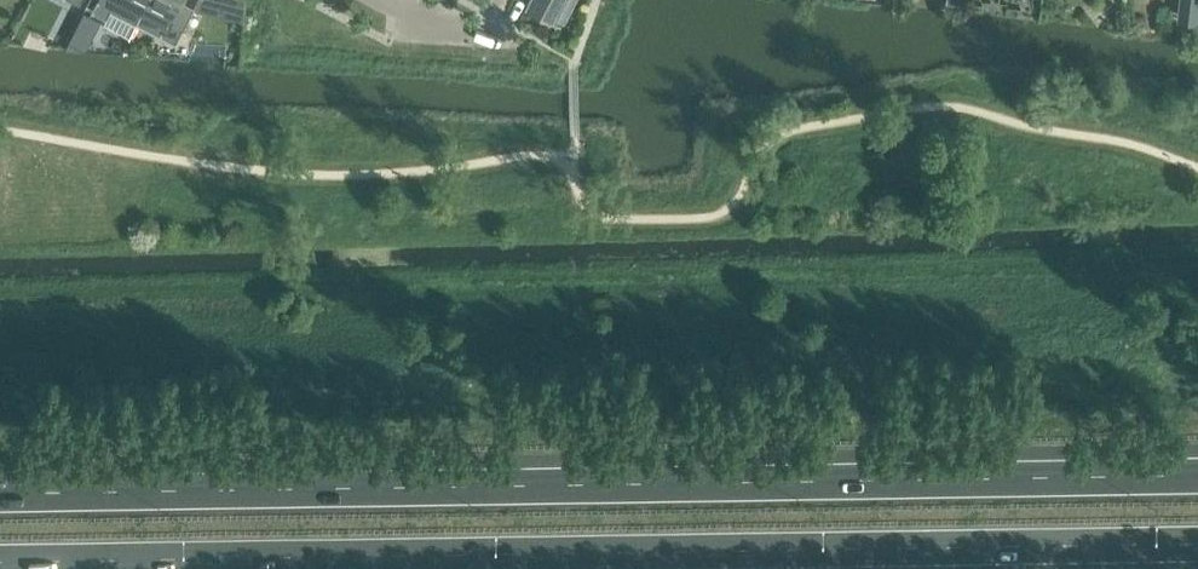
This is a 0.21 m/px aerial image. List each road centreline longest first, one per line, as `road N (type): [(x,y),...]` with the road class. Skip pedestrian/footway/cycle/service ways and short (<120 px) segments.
road 1 (motorway): [(1197,477),(0,496)]
road 2 (motorway): [(0,561),(1197,543)]

